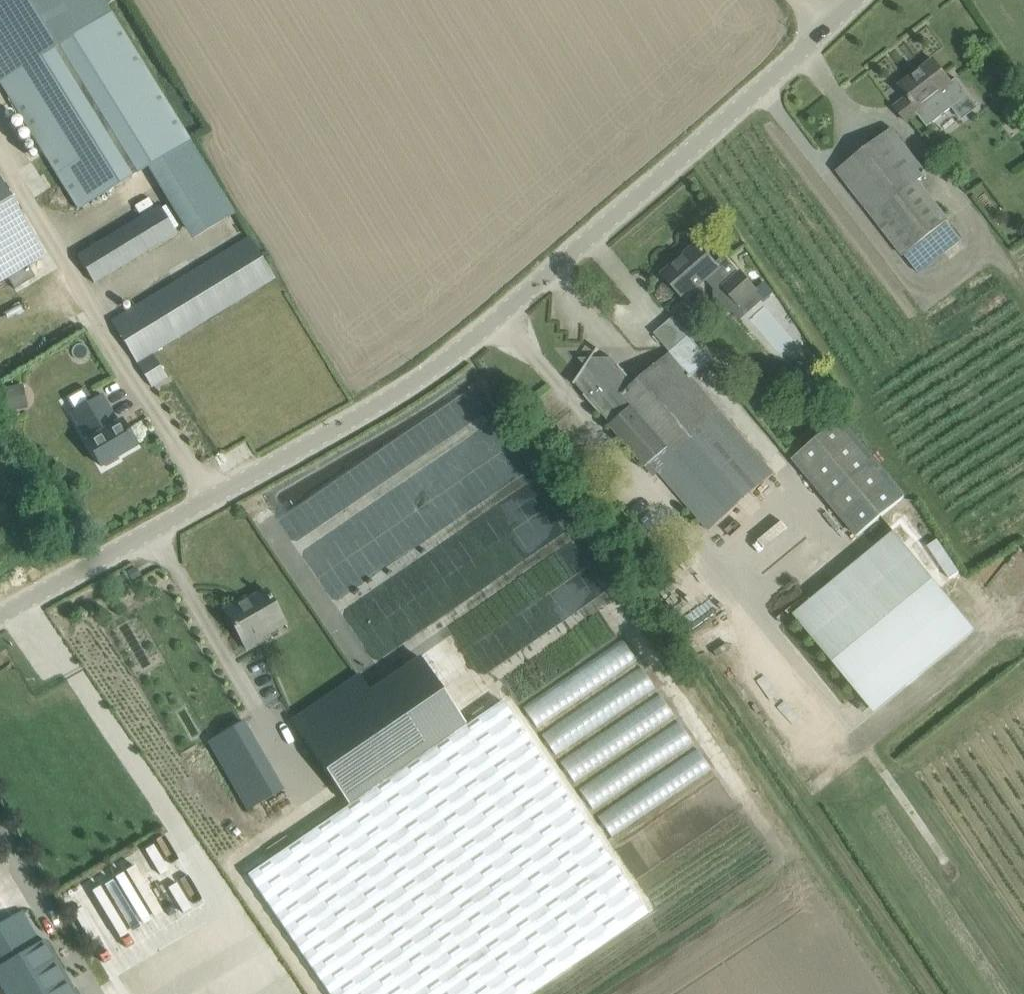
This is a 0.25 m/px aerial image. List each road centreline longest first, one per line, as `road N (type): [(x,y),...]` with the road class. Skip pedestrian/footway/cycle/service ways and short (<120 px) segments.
road 1 (unclassified): [(0,617),(367,418),(523,302),(827,32)]

